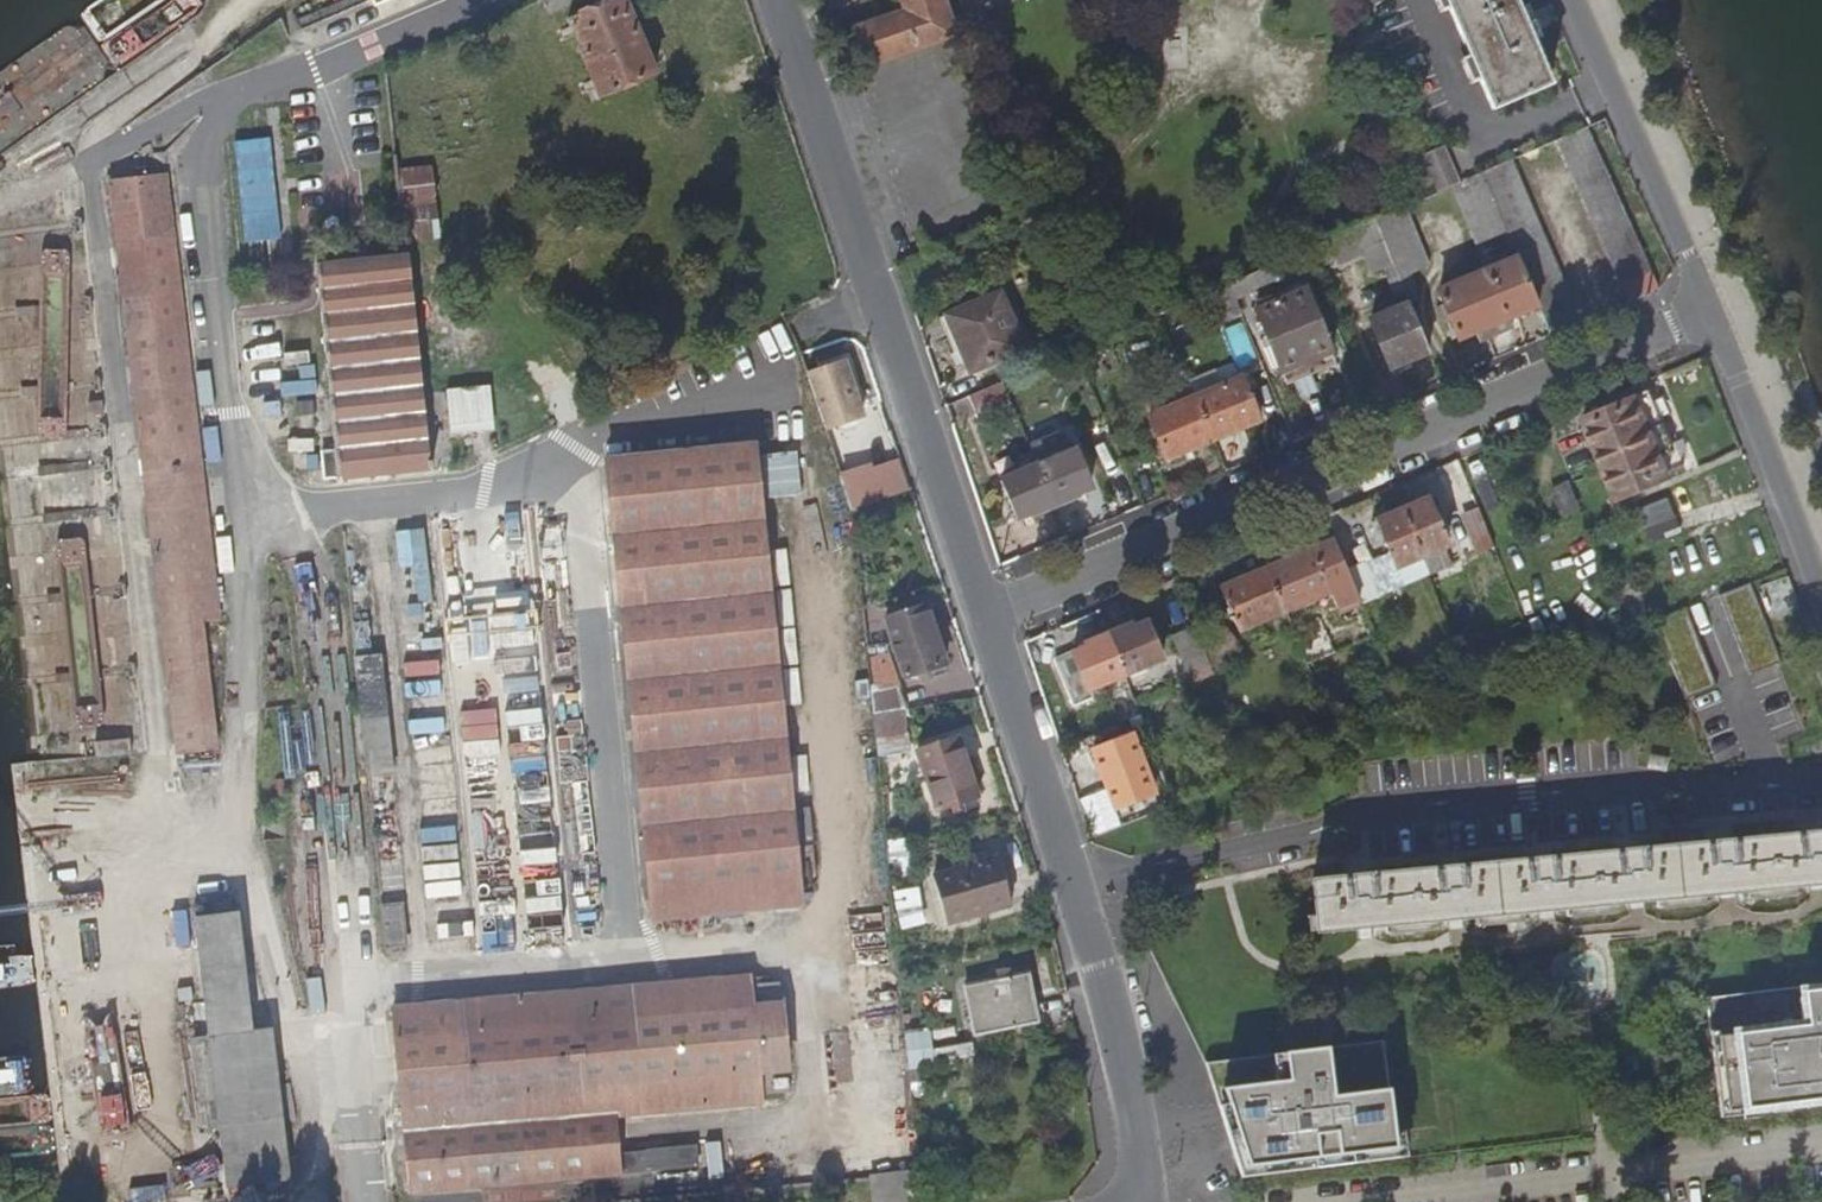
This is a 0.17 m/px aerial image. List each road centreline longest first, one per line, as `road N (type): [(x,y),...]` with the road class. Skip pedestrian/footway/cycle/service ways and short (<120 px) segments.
road 1 (residential): [(985,616),(1712,310)]
road 2 (residential): [(1072,883),(1317,831),(1371,811),(1821,781)]
road 3 (residential): [(985,616),(775,0)]
road 4 (residential): [(1570,0),(1712,310)]
road 5 (residential): [(1147,1201),(1111,1005),(1072,883)]
road 6 (residential): [(1712,310),(1821,608)]
road 7 (residential): [(1072,883),(985,616)]

